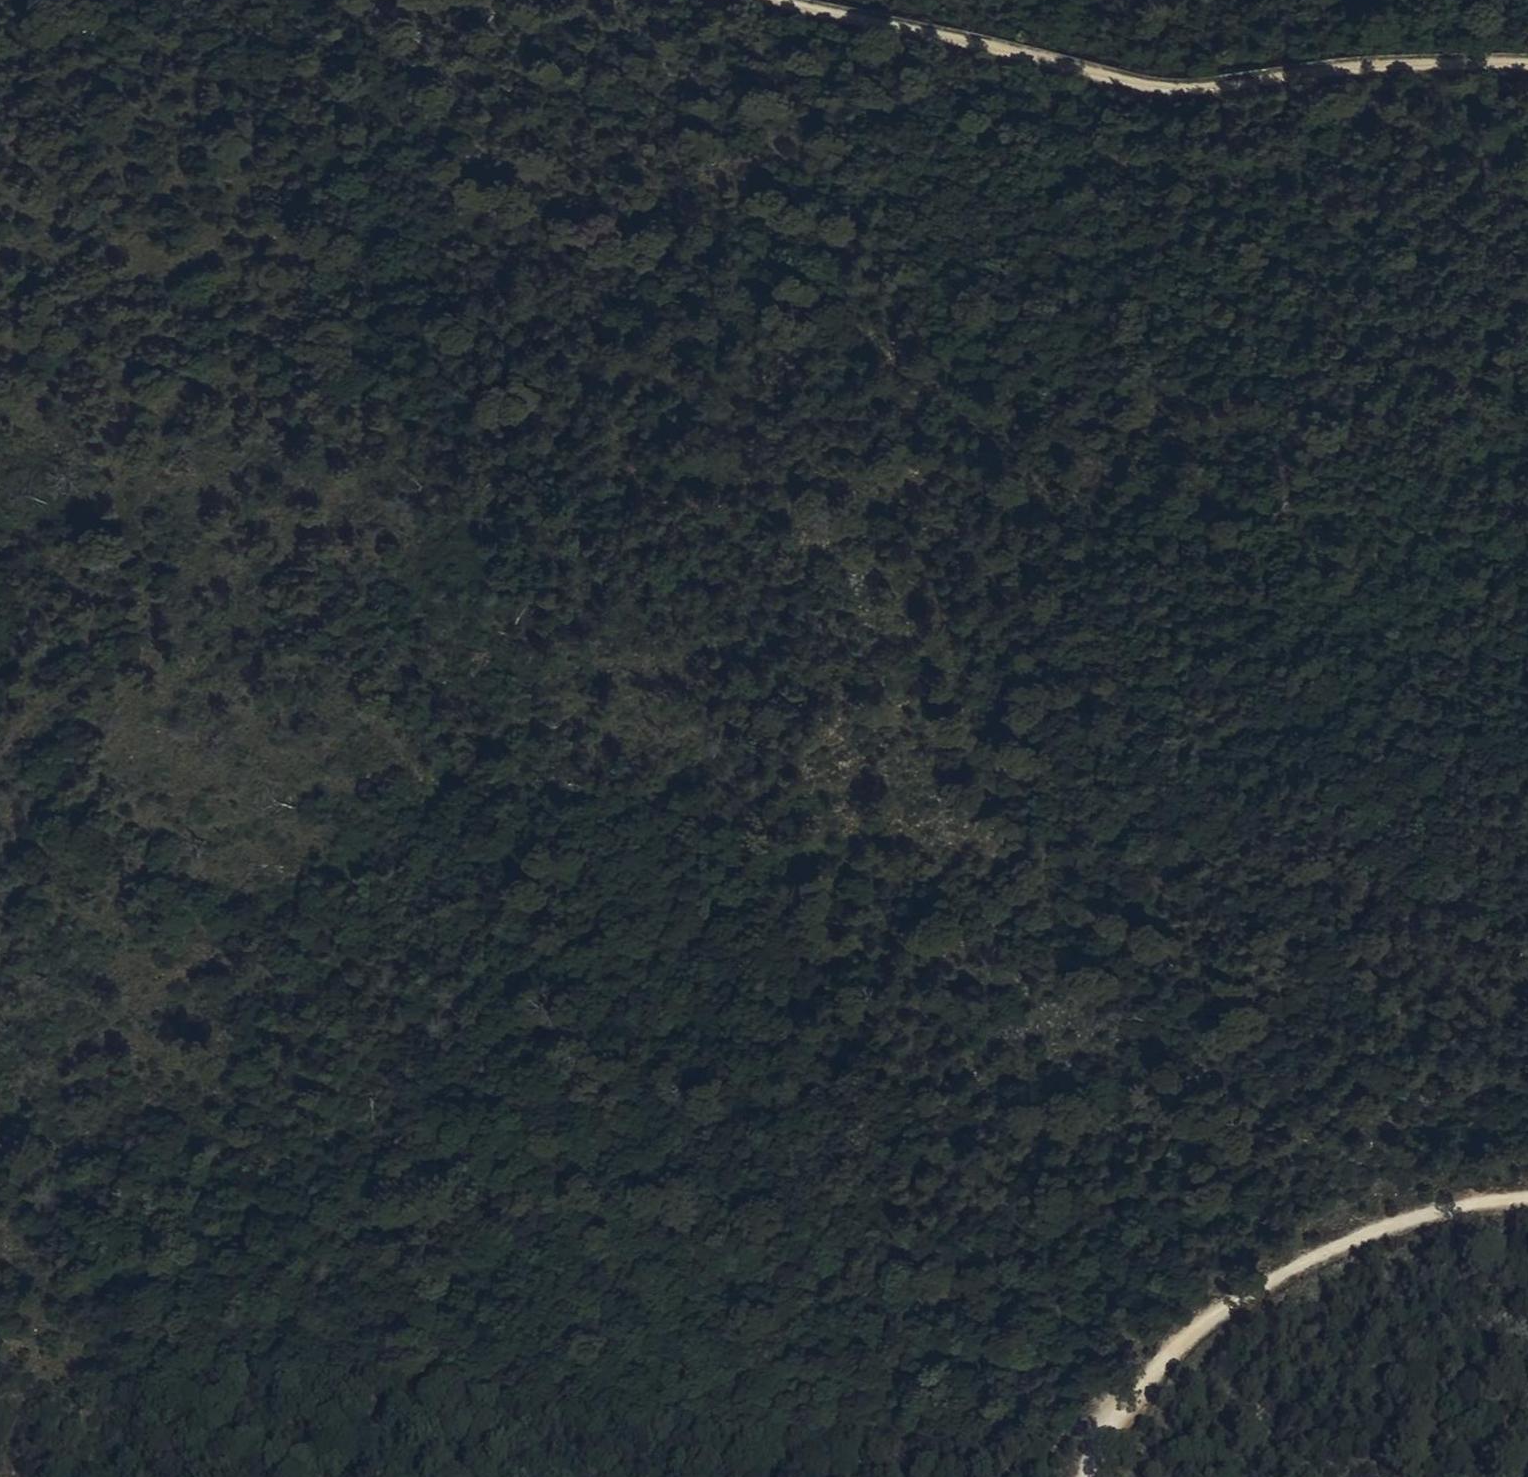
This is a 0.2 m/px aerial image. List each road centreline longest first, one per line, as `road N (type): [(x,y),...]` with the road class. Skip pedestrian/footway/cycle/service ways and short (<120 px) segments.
road 1 (track): [(1527,67),(1429,64),(1161,92),(775,0)]
road 2 (track): [(1527,1201),(1391,1231),(1281,1277),(1171,1351),(1087,1460),(1086,1476)]

